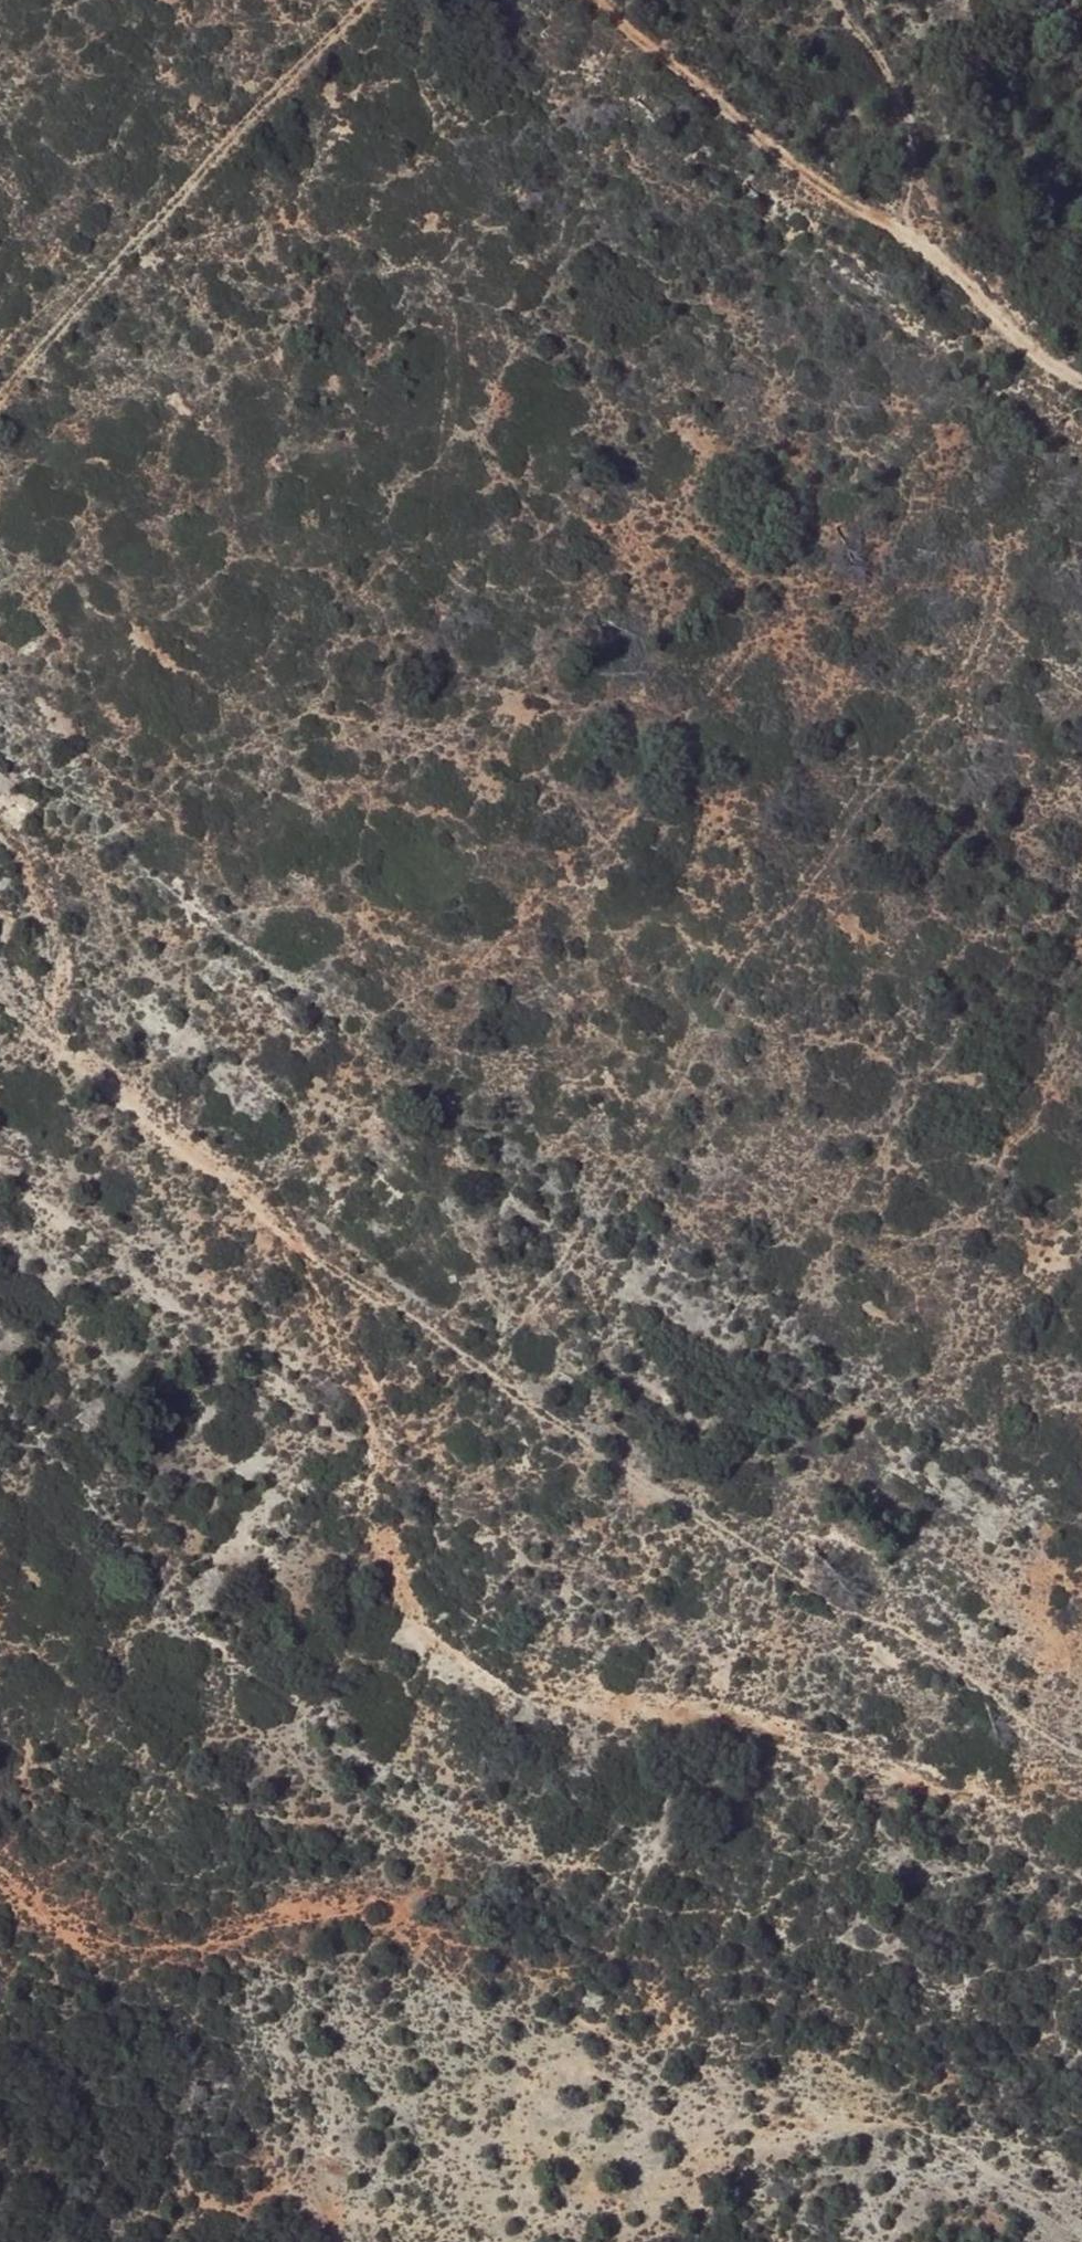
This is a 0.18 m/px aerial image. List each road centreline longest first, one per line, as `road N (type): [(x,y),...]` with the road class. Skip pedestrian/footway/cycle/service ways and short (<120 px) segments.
road 1 (track): [(1081,1753),(787,1587),(0,986)]
road 2 (track): [(617,0),(920,240),(1081,388)]
road 3 (track): [(352,0),(0,386)]
road 4 (track): [(920,240),(903,100),(841,0)]

